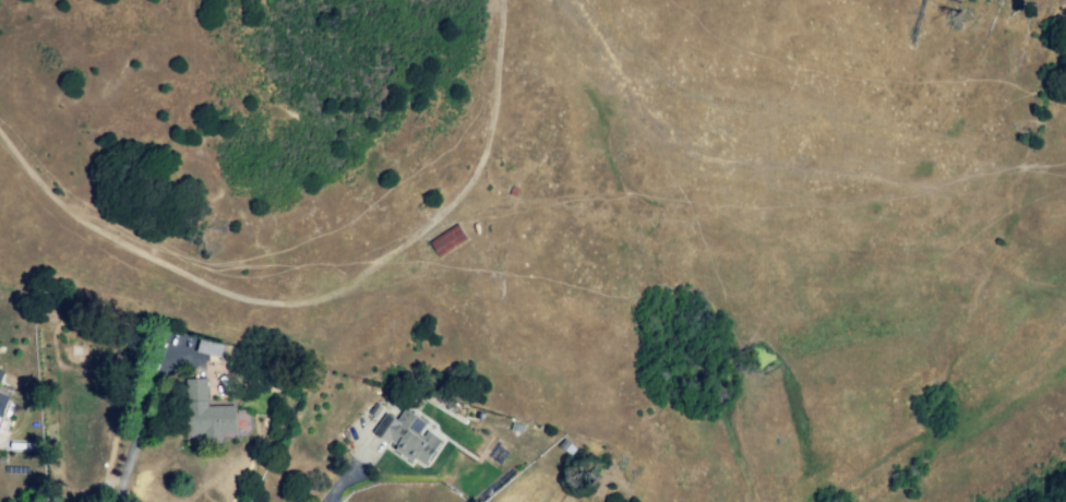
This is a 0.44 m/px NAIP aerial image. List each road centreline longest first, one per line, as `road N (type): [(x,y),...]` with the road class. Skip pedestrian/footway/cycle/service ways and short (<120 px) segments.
road 1 (track): [(464,193),(480,188),(692,215),(1065,283)]
road 2 (residential): [(464,193),(369,287),(300,308),(230,307),(136,264),(0,115)]

